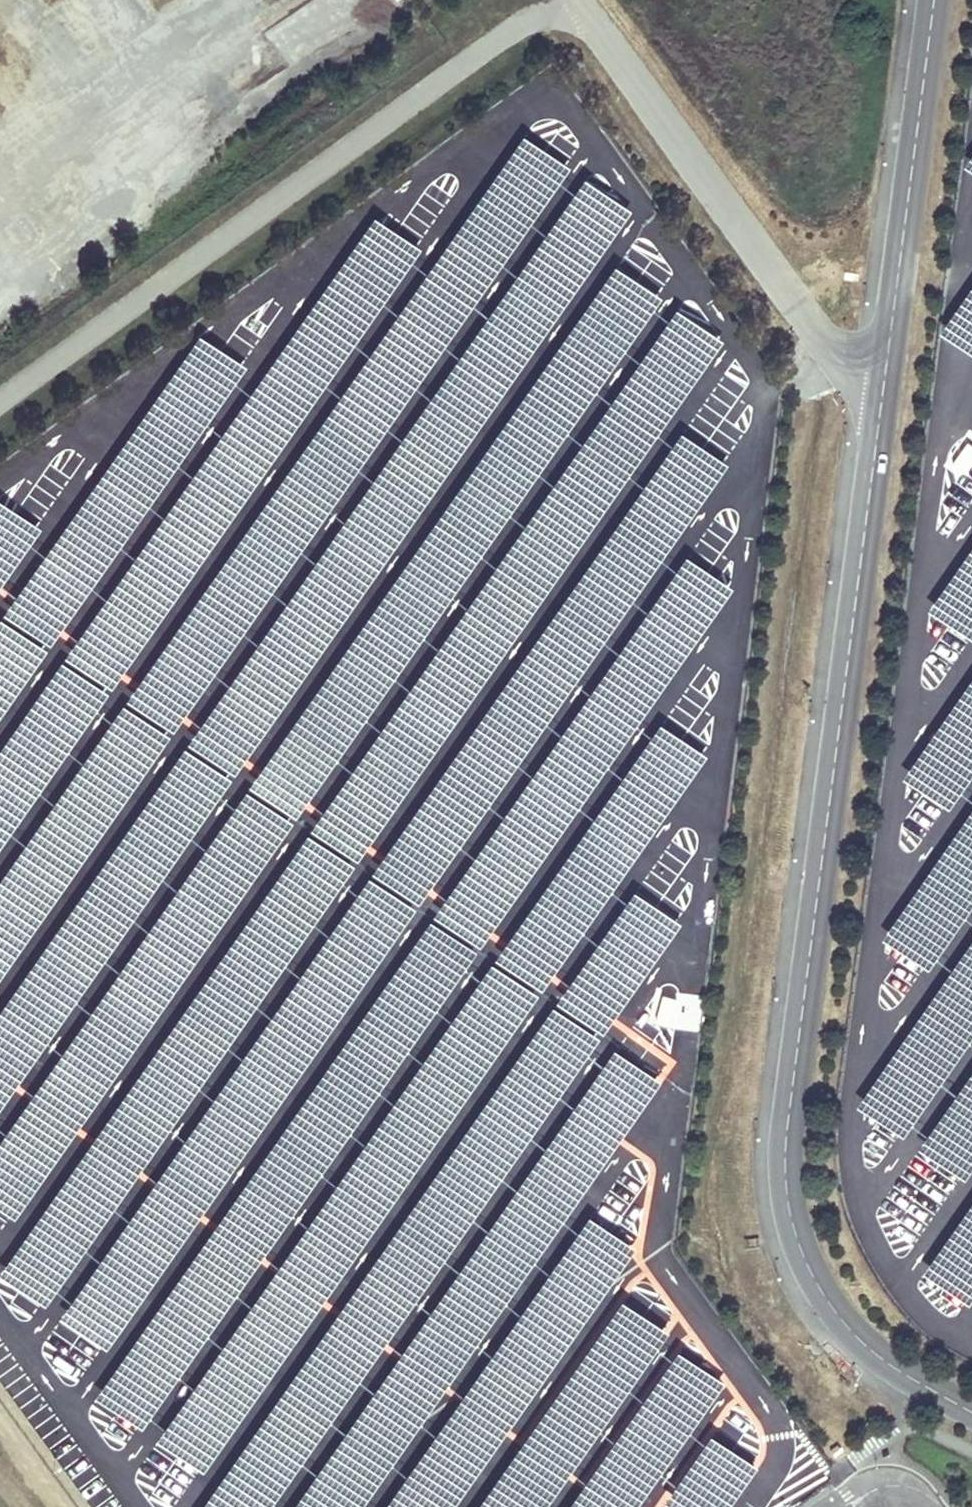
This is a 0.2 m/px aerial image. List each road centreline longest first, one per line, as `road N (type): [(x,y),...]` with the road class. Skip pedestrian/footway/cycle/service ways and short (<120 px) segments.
road 1 (unclassified): [(930,0),(781,1159),(791,1235),(835,1313),(870,1348),(971,1409)]

